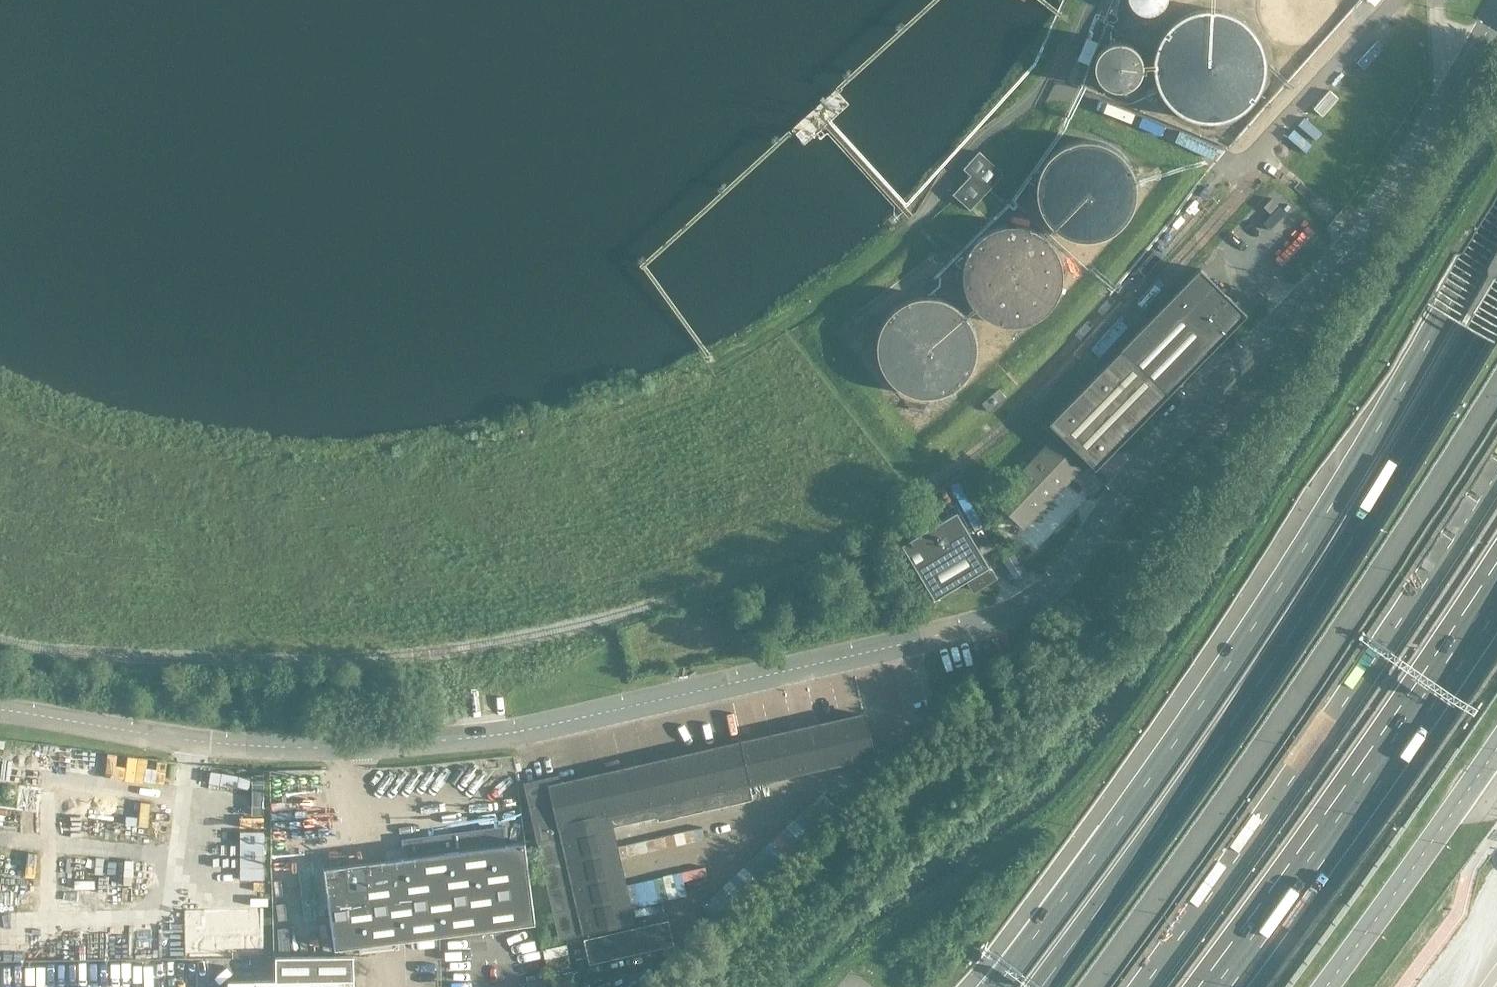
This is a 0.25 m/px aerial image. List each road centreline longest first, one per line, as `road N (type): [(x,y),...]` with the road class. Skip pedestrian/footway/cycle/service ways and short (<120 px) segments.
road 1 (unclassified): [(0,709),(243,745),(491,734),(927,638),(1020,608),(1059,578),(1147,458),(1381,209),(1496,14)]
road 2 (motorway): [(1496,225),(1274,597),(993,986)]
road 3 (motorway): [(1496,303),(1309,607),(1041,986)]
road 4 (motorway): [(1142,986),(1496,473)]
road 5 (motorway): [(1222,986),(1496,595)]
road 6 (unclassified): [(1326,986),(1496,747)]

